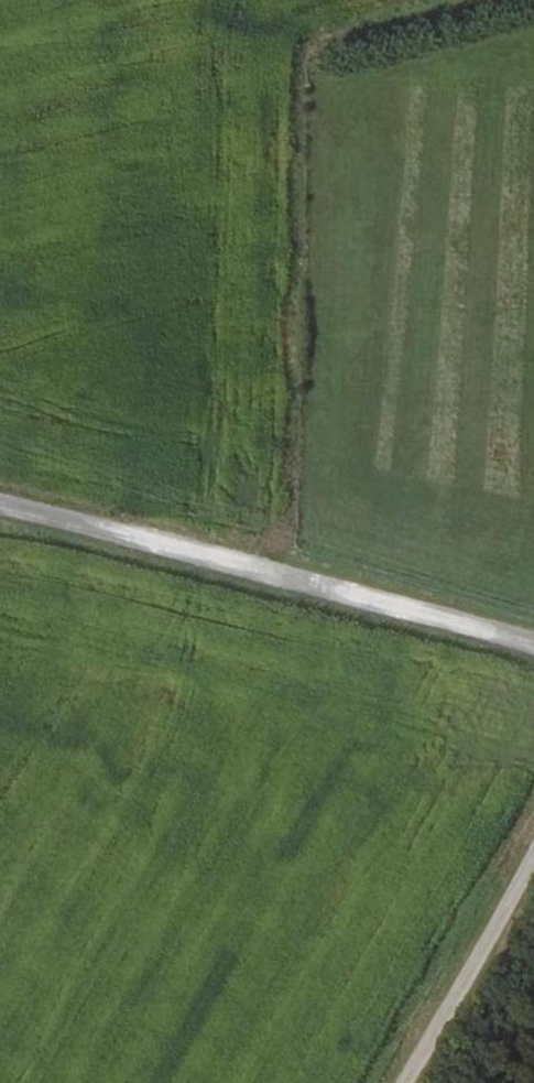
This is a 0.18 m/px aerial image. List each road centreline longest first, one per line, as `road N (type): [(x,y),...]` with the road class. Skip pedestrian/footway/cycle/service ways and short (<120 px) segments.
road 1 (track): [(533,644),(0,506)]
road 2 (track): [(533,841),(399,1082)]

